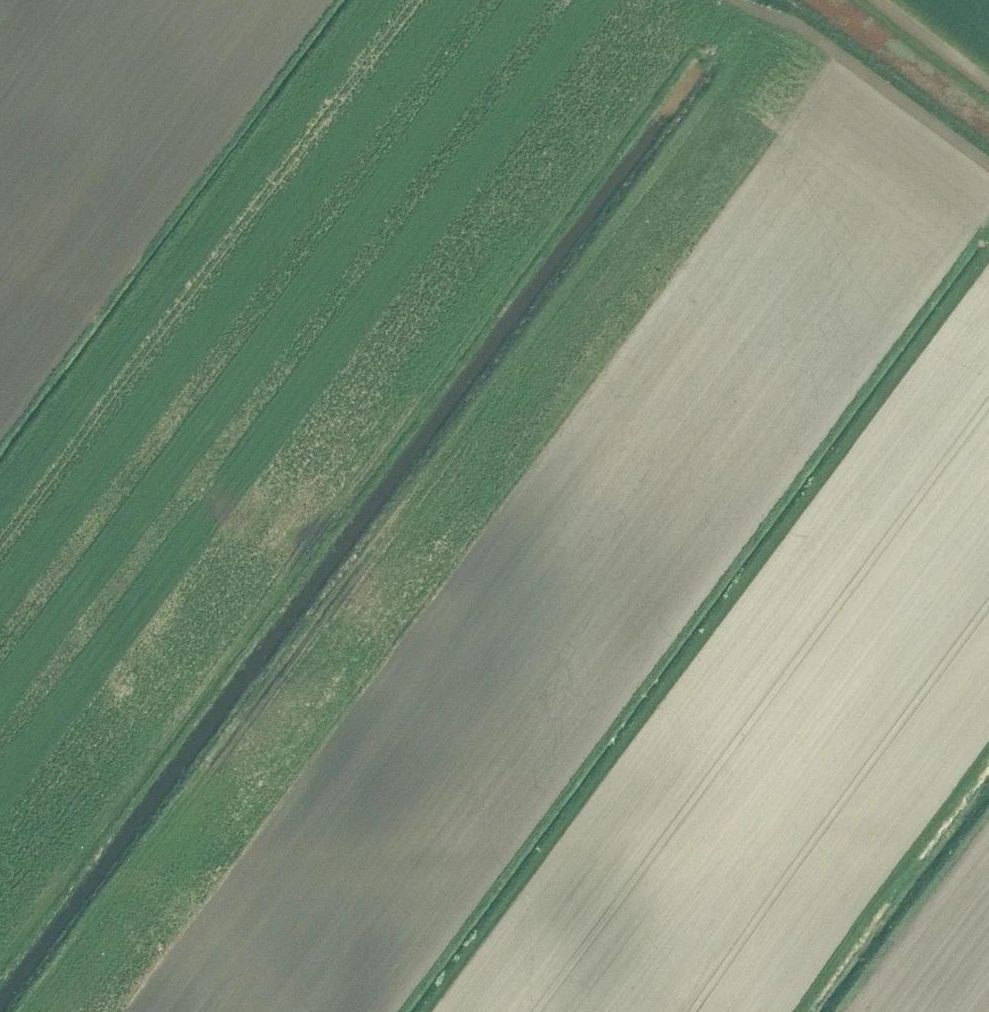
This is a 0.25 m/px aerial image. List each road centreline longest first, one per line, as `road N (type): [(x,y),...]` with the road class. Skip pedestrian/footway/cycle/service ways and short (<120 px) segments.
road 1 (track): [(988,79),(883,0)]

